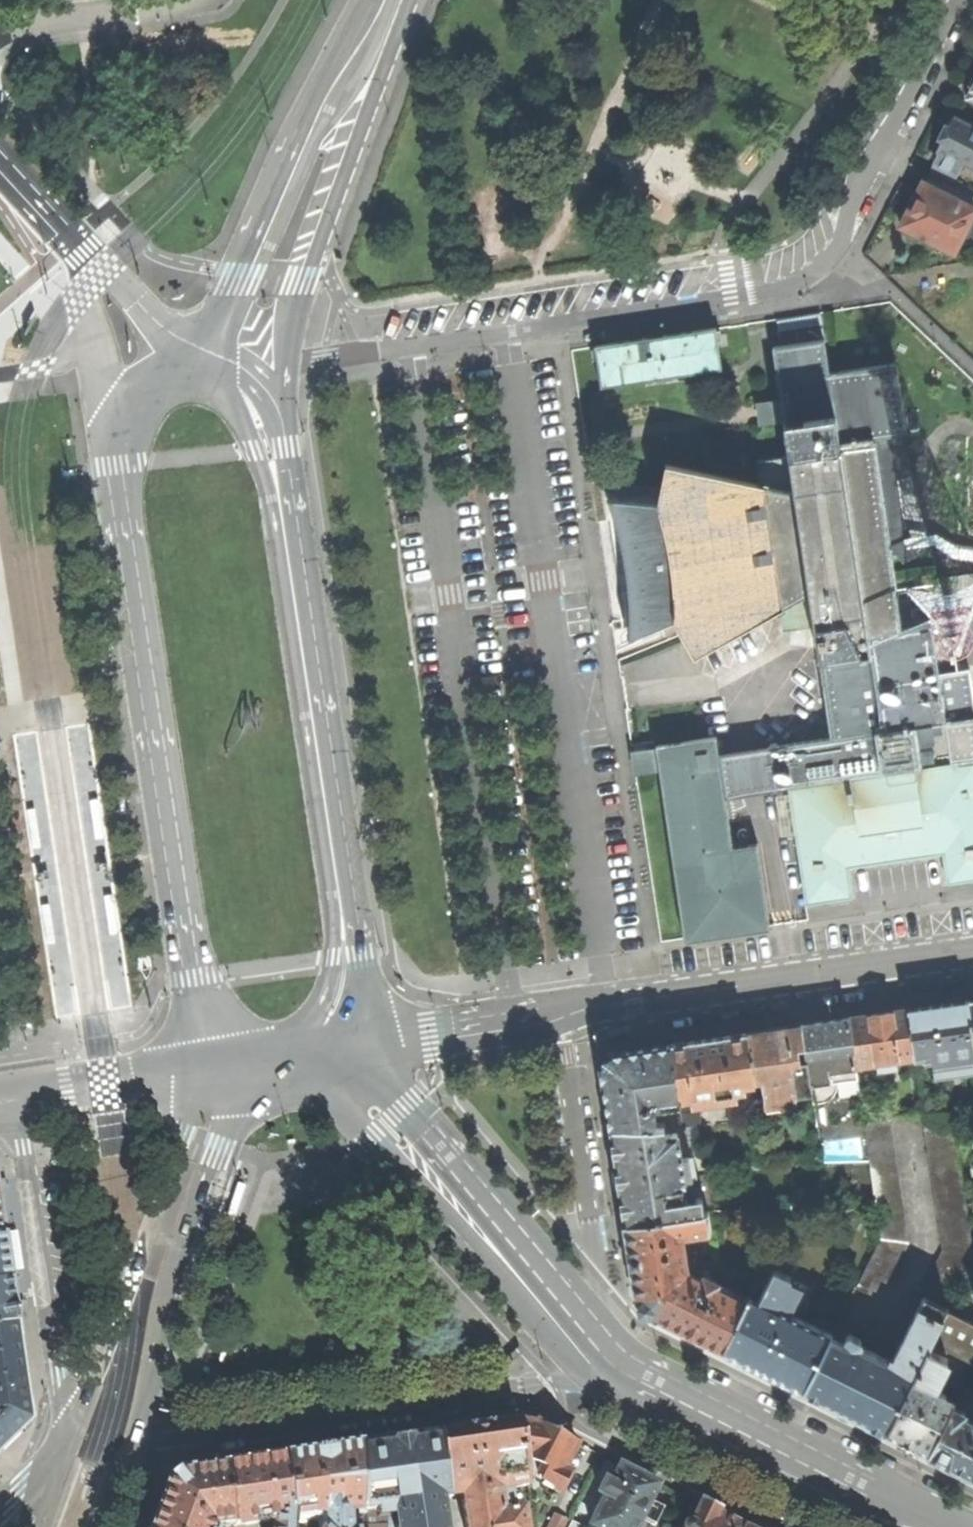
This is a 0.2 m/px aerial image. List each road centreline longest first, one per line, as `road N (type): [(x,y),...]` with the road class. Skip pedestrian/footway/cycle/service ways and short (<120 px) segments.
road 1 (residential): [(288,364),(732,298),(810,273),(844,239),(962,0)]
road 2 (secondary): [(113,465),(207,1068)]
road 3 (secondary): [(350,1048),(363,965),(286,448)]
road 4 (unclassified): [(133,1444),(570,1381),(610,1365)]
road 5 (residential): [(557,1014),(972,953)]
road 6 (secondary): [(610,1365),(390,1123),(350,1048)]
road 7 (secondary): [(133,1444),(184,1267),(258,1062)]
road 8 (secondary): [(207,1068),(73,1442)]
road 9 (secondary): [(373,0),(229,299),(196,346)]
road 10 (secondary): [(288,364),(304,288),(387,61),(401,0)]
road 11 (residential): [(610,1365),(557,1014)]
road 12 (secondary): [(923,1526),(610,1365)]
road 13 (unclassified): [(16,1100),(73,1442)]
road 14 (residential): [(350,1048),(557,1014)]
road 15 (unclassified): [(0,31),(203,0)]
road 16 (residential): [(207,1068),(16,1100)]
road 17 (secondary): [(196,346),(73,257)]
road 18 (secondary): [(196,346),(143,402),(113,465)]
road 19 (secondary): [(286,448),(270,396),(230,361),(196,346)]
road 20 (secondary): [(91,332),(113,465)]

